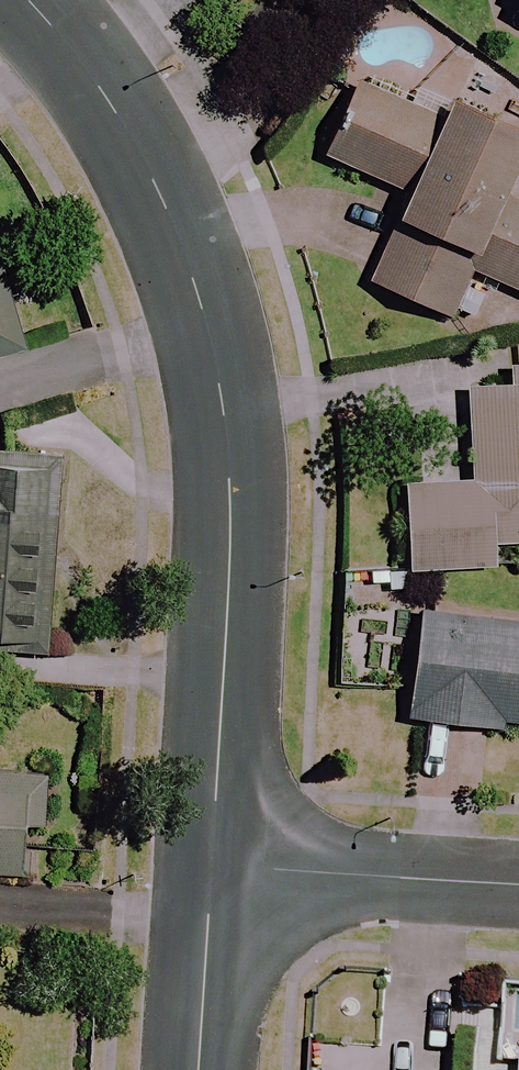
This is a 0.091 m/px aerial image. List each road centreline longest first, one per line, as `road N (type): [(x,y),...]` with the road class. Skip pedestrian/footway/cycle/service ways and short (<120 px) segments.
road 1 (residential): [(29,0),(135,142),(197,294),(224,403),(230,513),(212,864)]
road 2 (residential): [(212,864),(518,887)]
road 3 (residential): [(212,864),(199,1069)]

